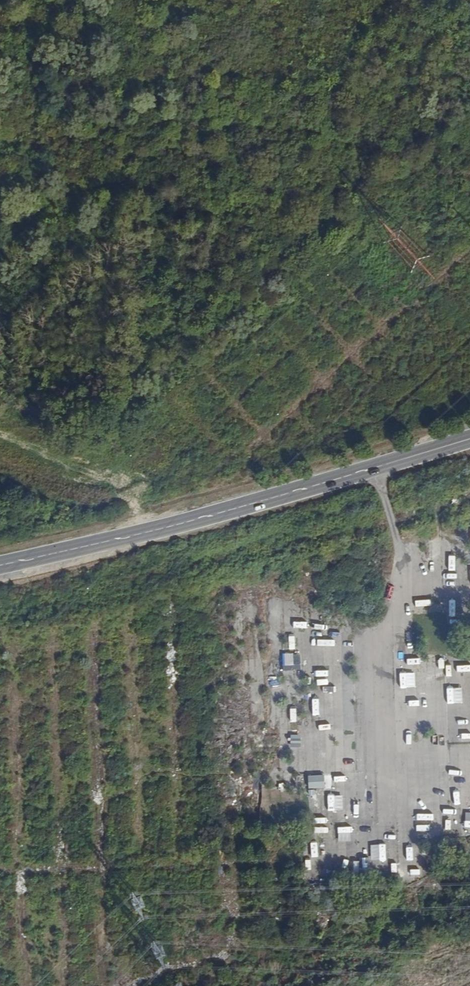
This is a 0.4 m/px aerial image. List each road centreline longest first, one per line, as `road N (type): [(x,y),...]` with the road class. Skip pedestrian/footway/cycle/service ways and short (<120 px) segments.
road 1 (secondary): [(469,439),(217,514),(0,565)]

